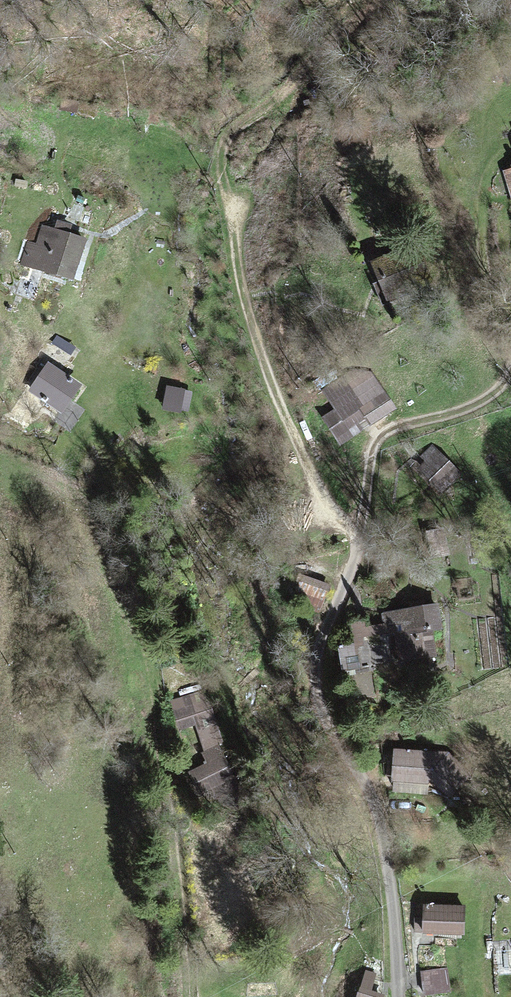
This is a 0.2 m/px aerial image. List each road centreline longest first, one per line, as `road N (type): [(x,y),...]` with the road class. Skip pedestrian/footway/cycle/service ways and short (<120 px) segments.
road 1 (track): [(377,0),(234,135),(225,167),(228,203),(261,351),(335,512),(361,534),(378,440),(439,418)]
road 2 (unclassified): [(361,534),(318,672),(384,831),(399,996)]
road 3 (track): [(183,996),(161,720)]

